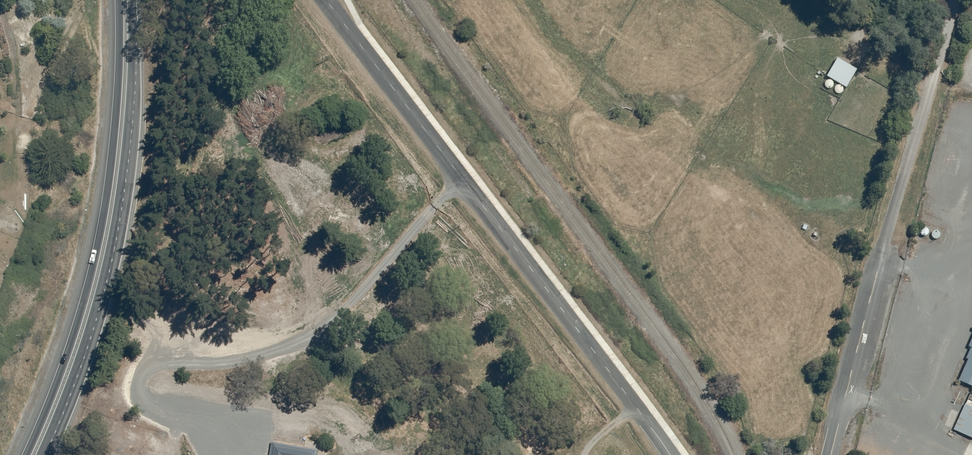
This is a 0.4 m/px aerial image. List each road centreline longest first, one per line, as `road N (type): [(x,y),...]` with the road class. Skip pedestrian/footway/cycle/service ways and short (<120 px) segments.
road 1 (unclassified): [(670,454),(327,0)]
road 2 (unclassified): [(830,454),(952,0)]
road 3 (trunk): [(26,454),(68,352),(99,242),(116,127),(120,0)]
road 4 (trunk): [(133,0),(132,122),(116,241),(92,335),(45,454)]

